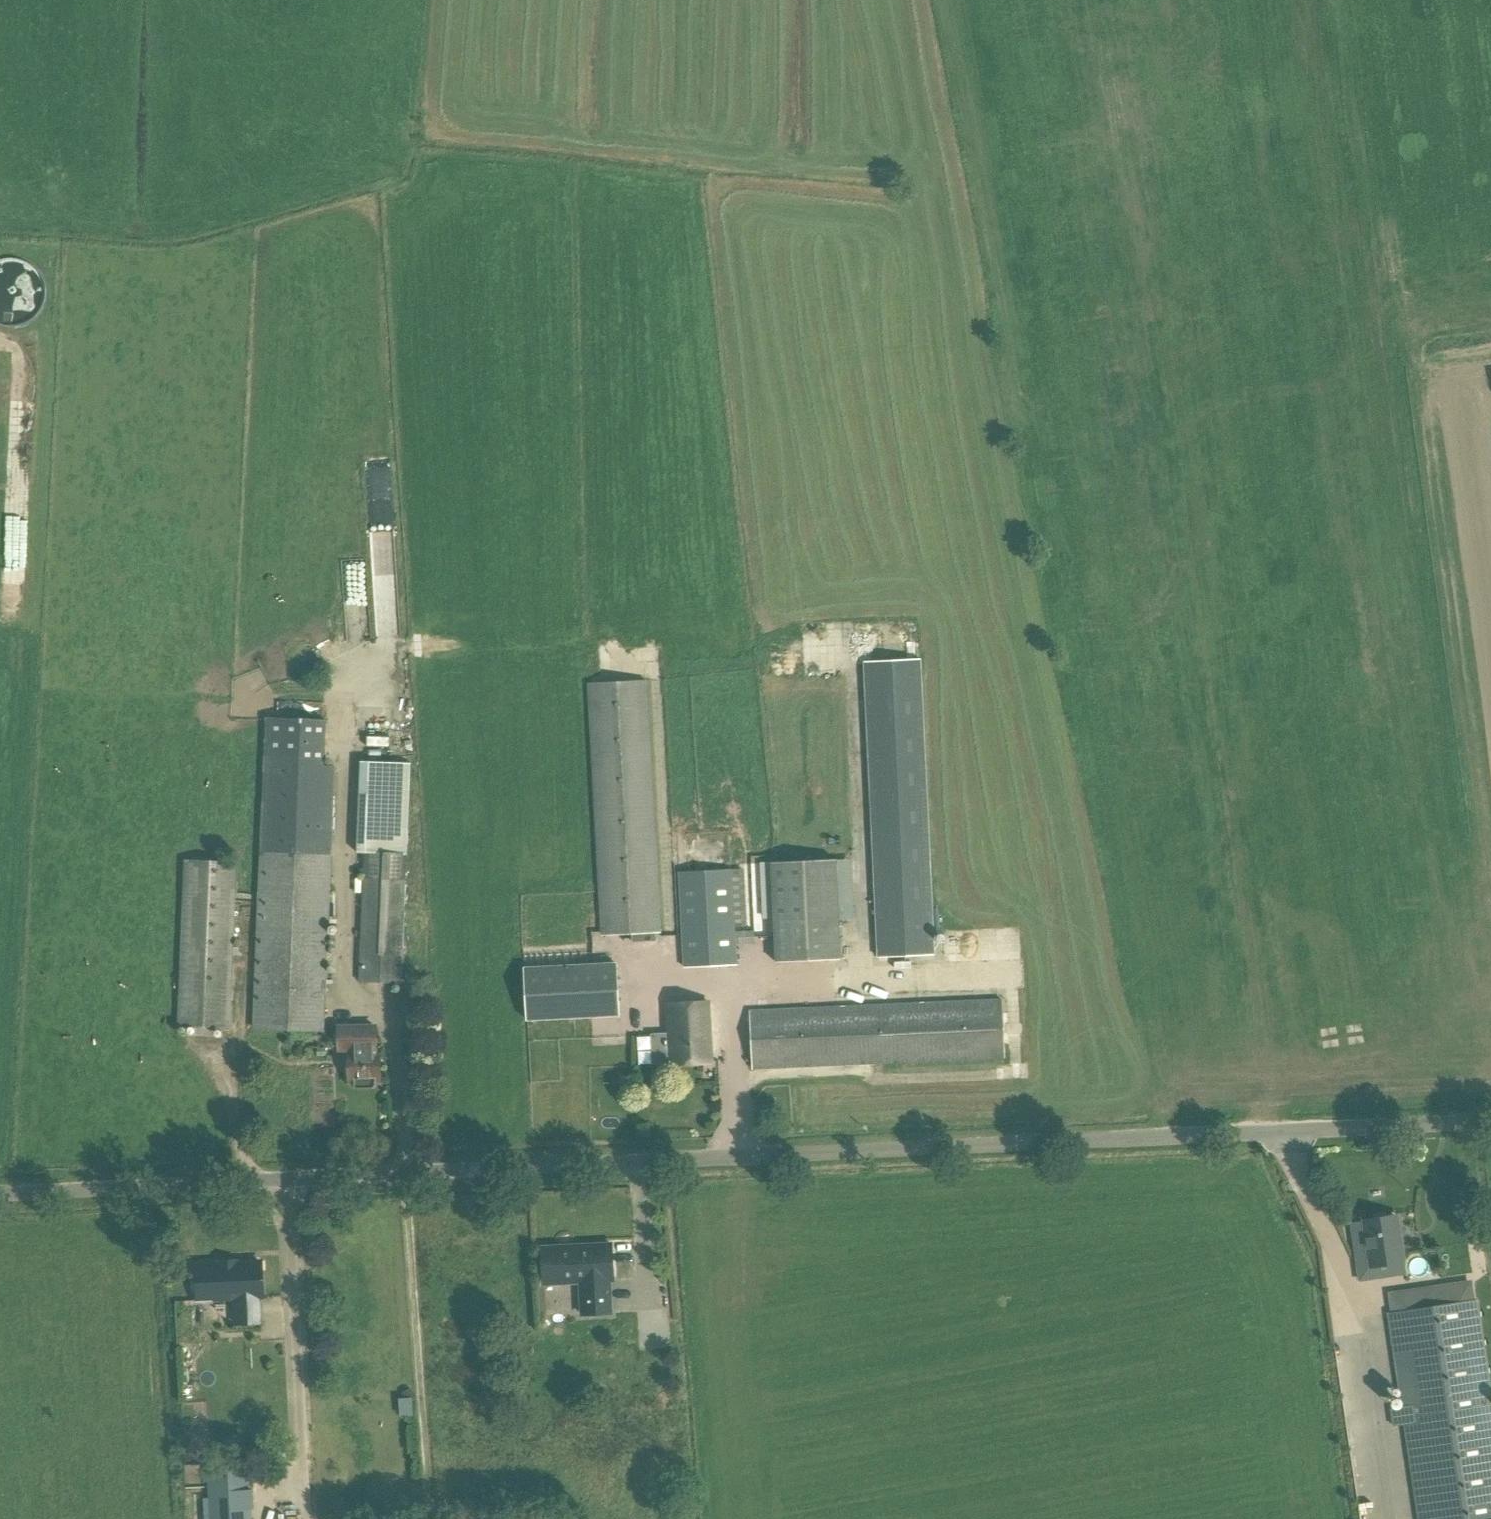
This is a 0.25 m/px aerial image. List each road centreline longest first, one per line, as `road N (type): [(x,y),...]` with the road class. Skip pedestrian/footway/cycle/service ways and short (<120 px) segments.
road 1 (unclassified): [(1490,1123),(0,1196)]

